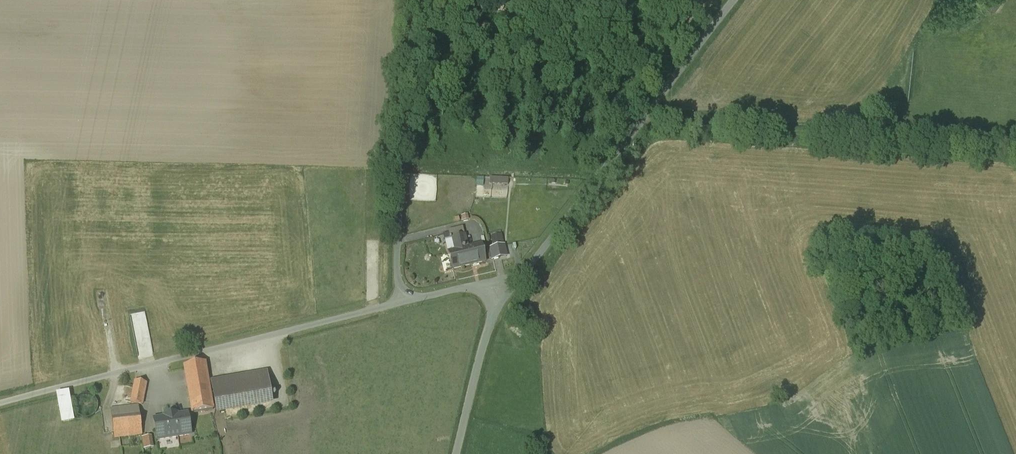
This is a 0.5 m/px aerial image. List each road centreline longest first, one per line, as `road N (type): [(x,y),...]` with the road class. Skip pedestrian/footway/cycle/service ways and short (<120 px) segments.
road 1 (unclassified): [(395,305),(0,402)]
road 2 (unclassified): [(497,284),(532,263),(733,0)]
road 3 (unclassified): [(395,305),(414,0)]
road 4 (unclassified): [(456,453),(497,284)]

